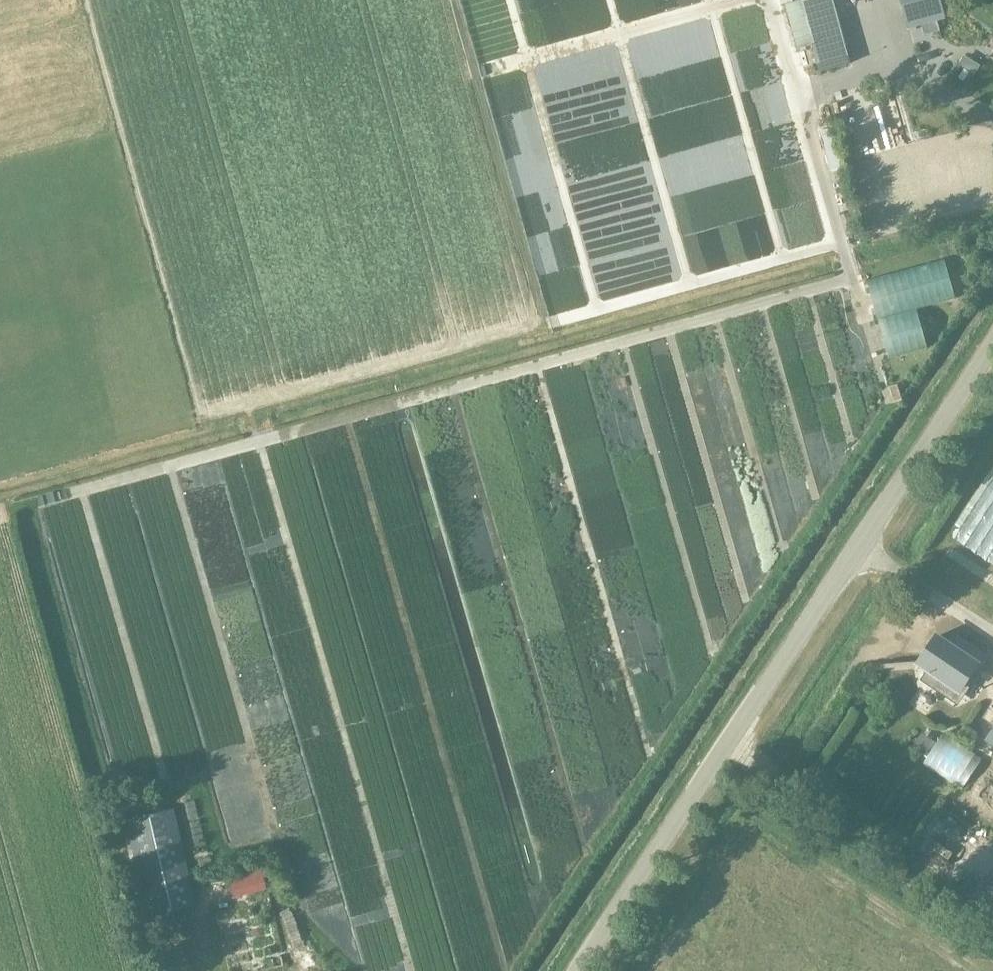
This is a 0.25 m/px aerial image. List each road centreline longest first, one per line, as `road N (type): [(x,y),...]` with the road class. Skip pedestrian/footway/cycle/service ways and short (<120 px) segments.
road 1 (unclassified): [(575,970),(992,344)]

